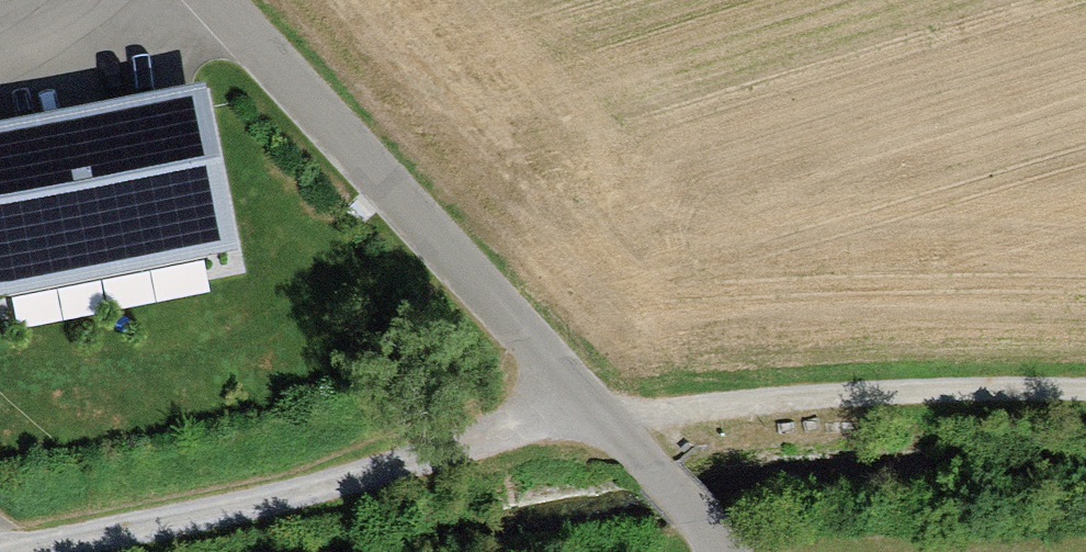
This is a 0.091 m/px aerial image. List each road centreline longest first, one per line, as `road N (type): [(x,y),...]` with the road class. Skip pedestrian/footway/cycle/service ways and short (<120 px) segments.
road 1 (track): [(0,533),(598,409),(935,393),(1085,397)]
road 2 (unclassified): [(721,551),(220,0)]

